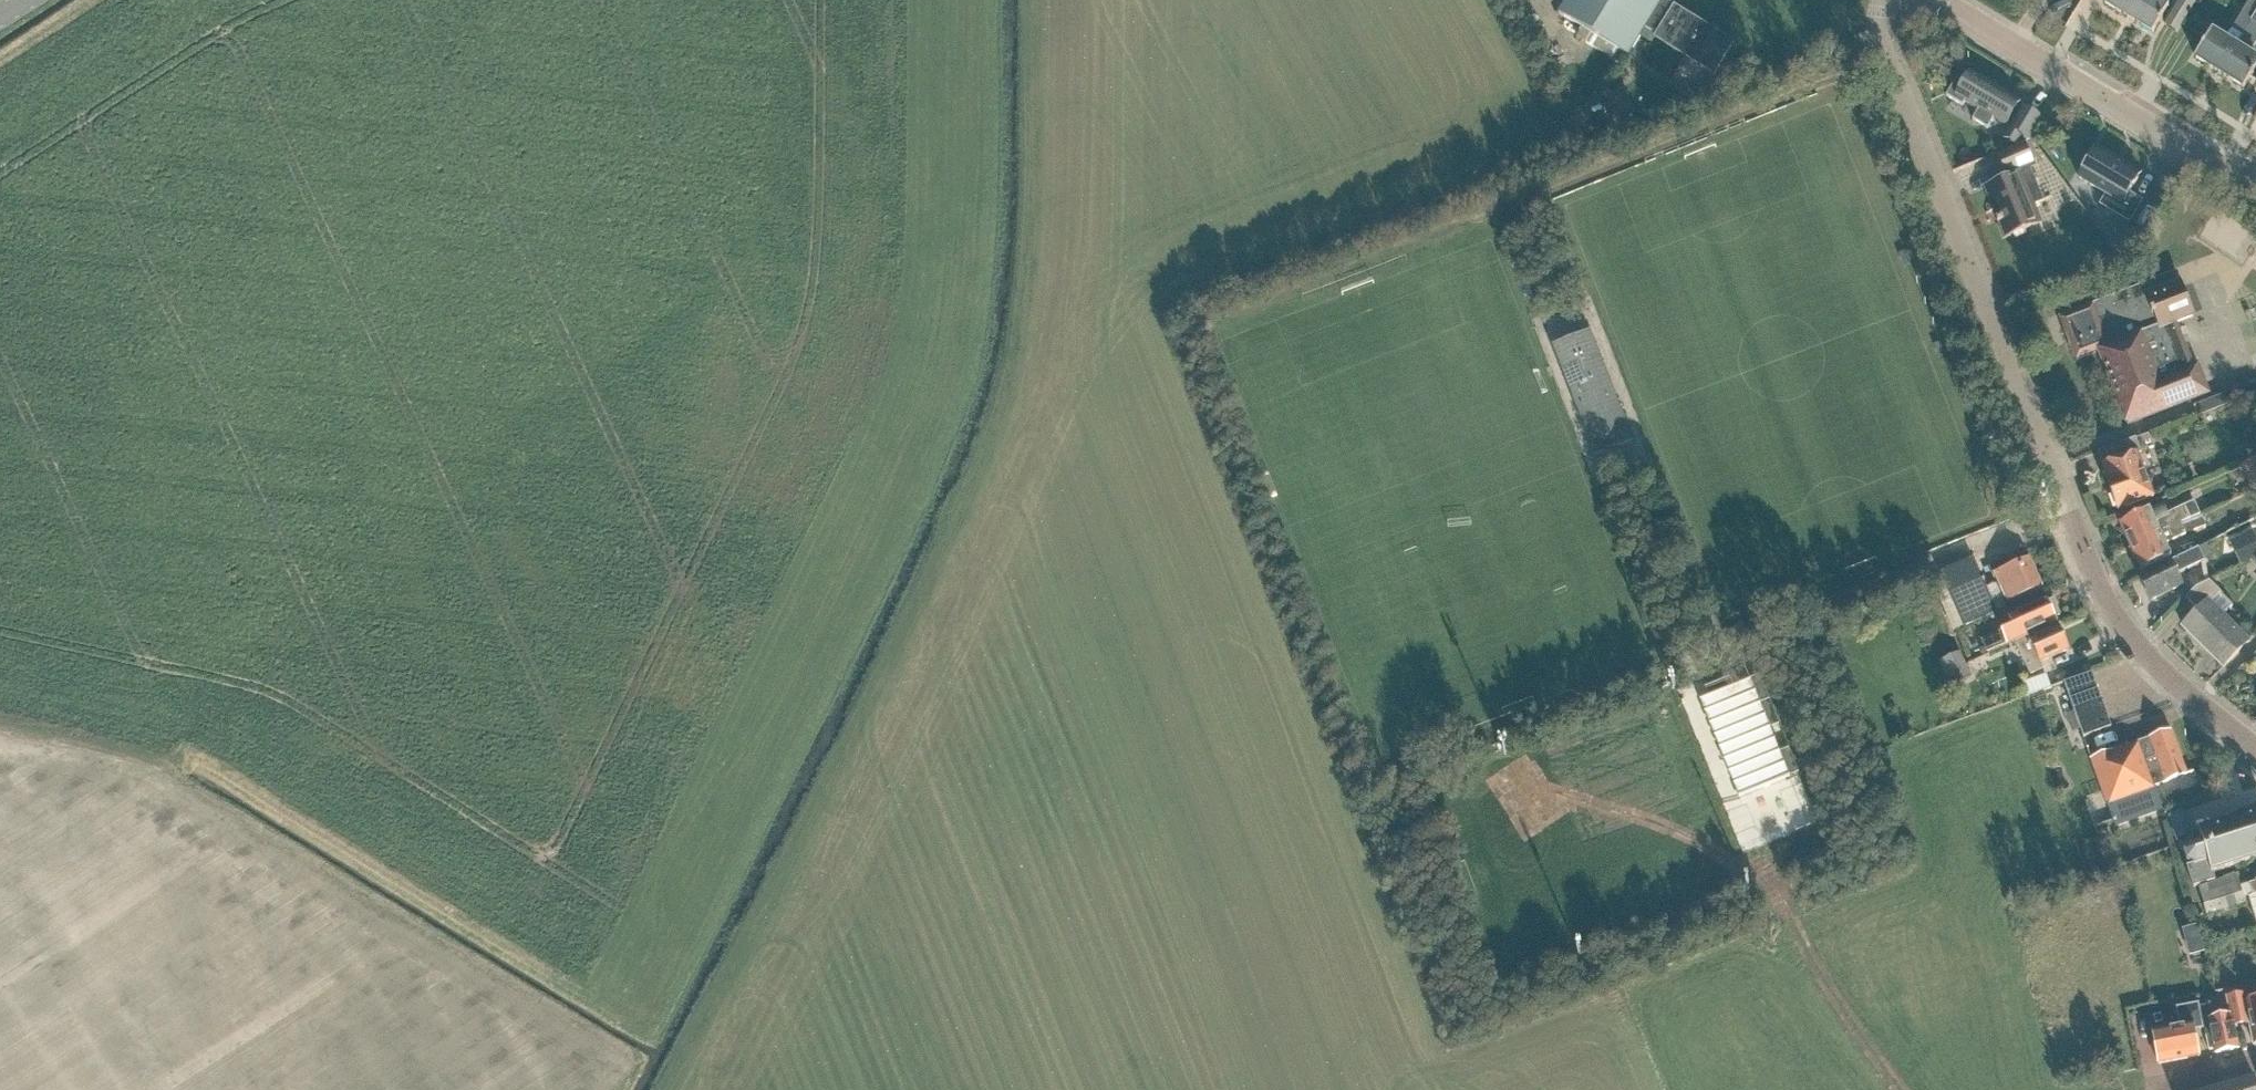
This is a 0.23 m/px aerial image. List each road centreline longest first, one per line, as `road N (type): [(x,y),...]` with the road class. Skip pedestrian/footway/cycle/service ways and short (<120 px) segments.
road 1 (unclassified): [(2255,744),(2136,649),(2101,597),(1901,91),(1899,0)]
road 2 (tertiary): [(2255,179),(1939,0)]

